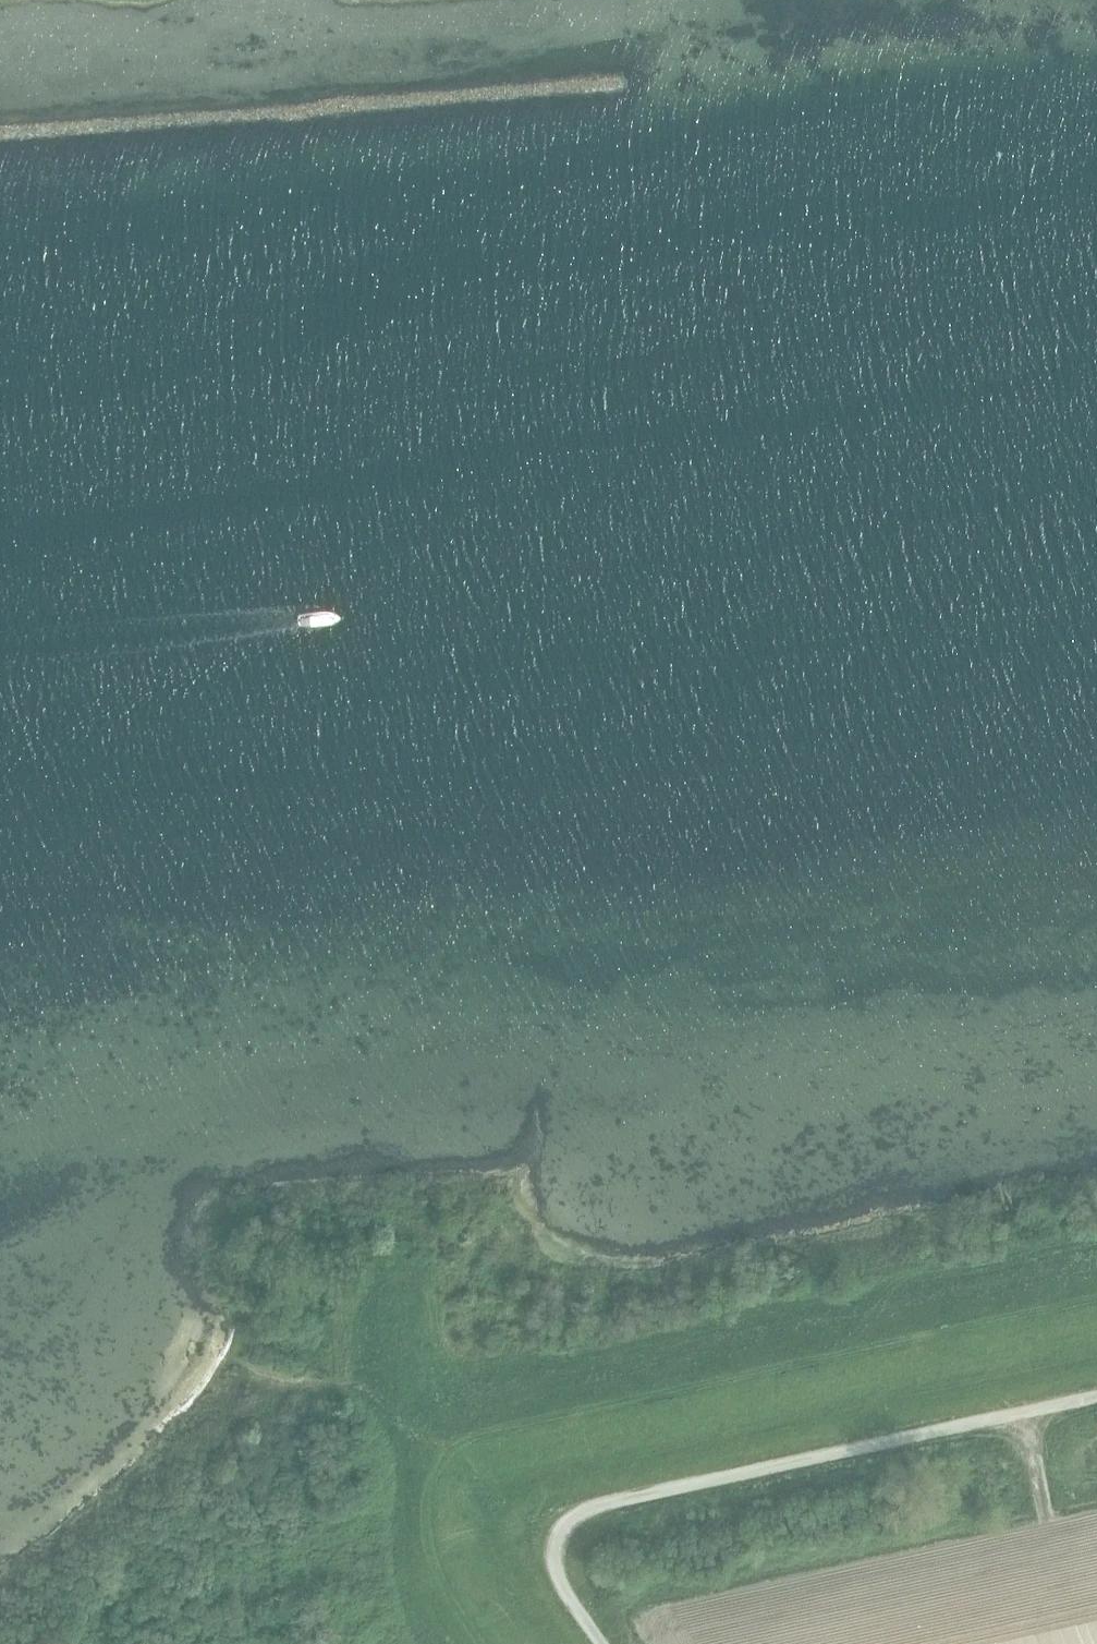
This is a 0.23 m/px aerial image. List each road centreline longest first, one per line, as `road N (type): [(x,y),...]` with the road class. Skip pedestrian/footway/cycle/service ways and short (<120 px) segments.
road 1 (unclassified): [(1096,1395),(581,1508),(561,1525),(550,1551),(554,1577),(601,1643)]

